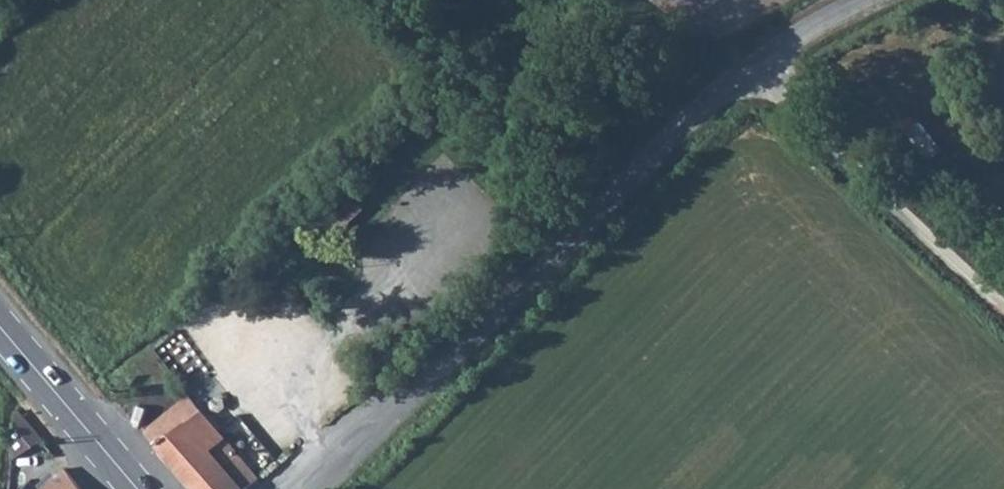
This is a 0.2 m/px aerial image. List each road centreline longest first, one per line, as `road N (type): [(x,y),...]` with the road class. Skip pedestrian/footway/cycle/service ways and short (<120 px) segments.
road 1 (unclassified): [(308,488),(716,96),(860,0)]
road 2 (track): [(1003,300),(761,61)]
road 3 (primary): [(137,488),(0,327)]

